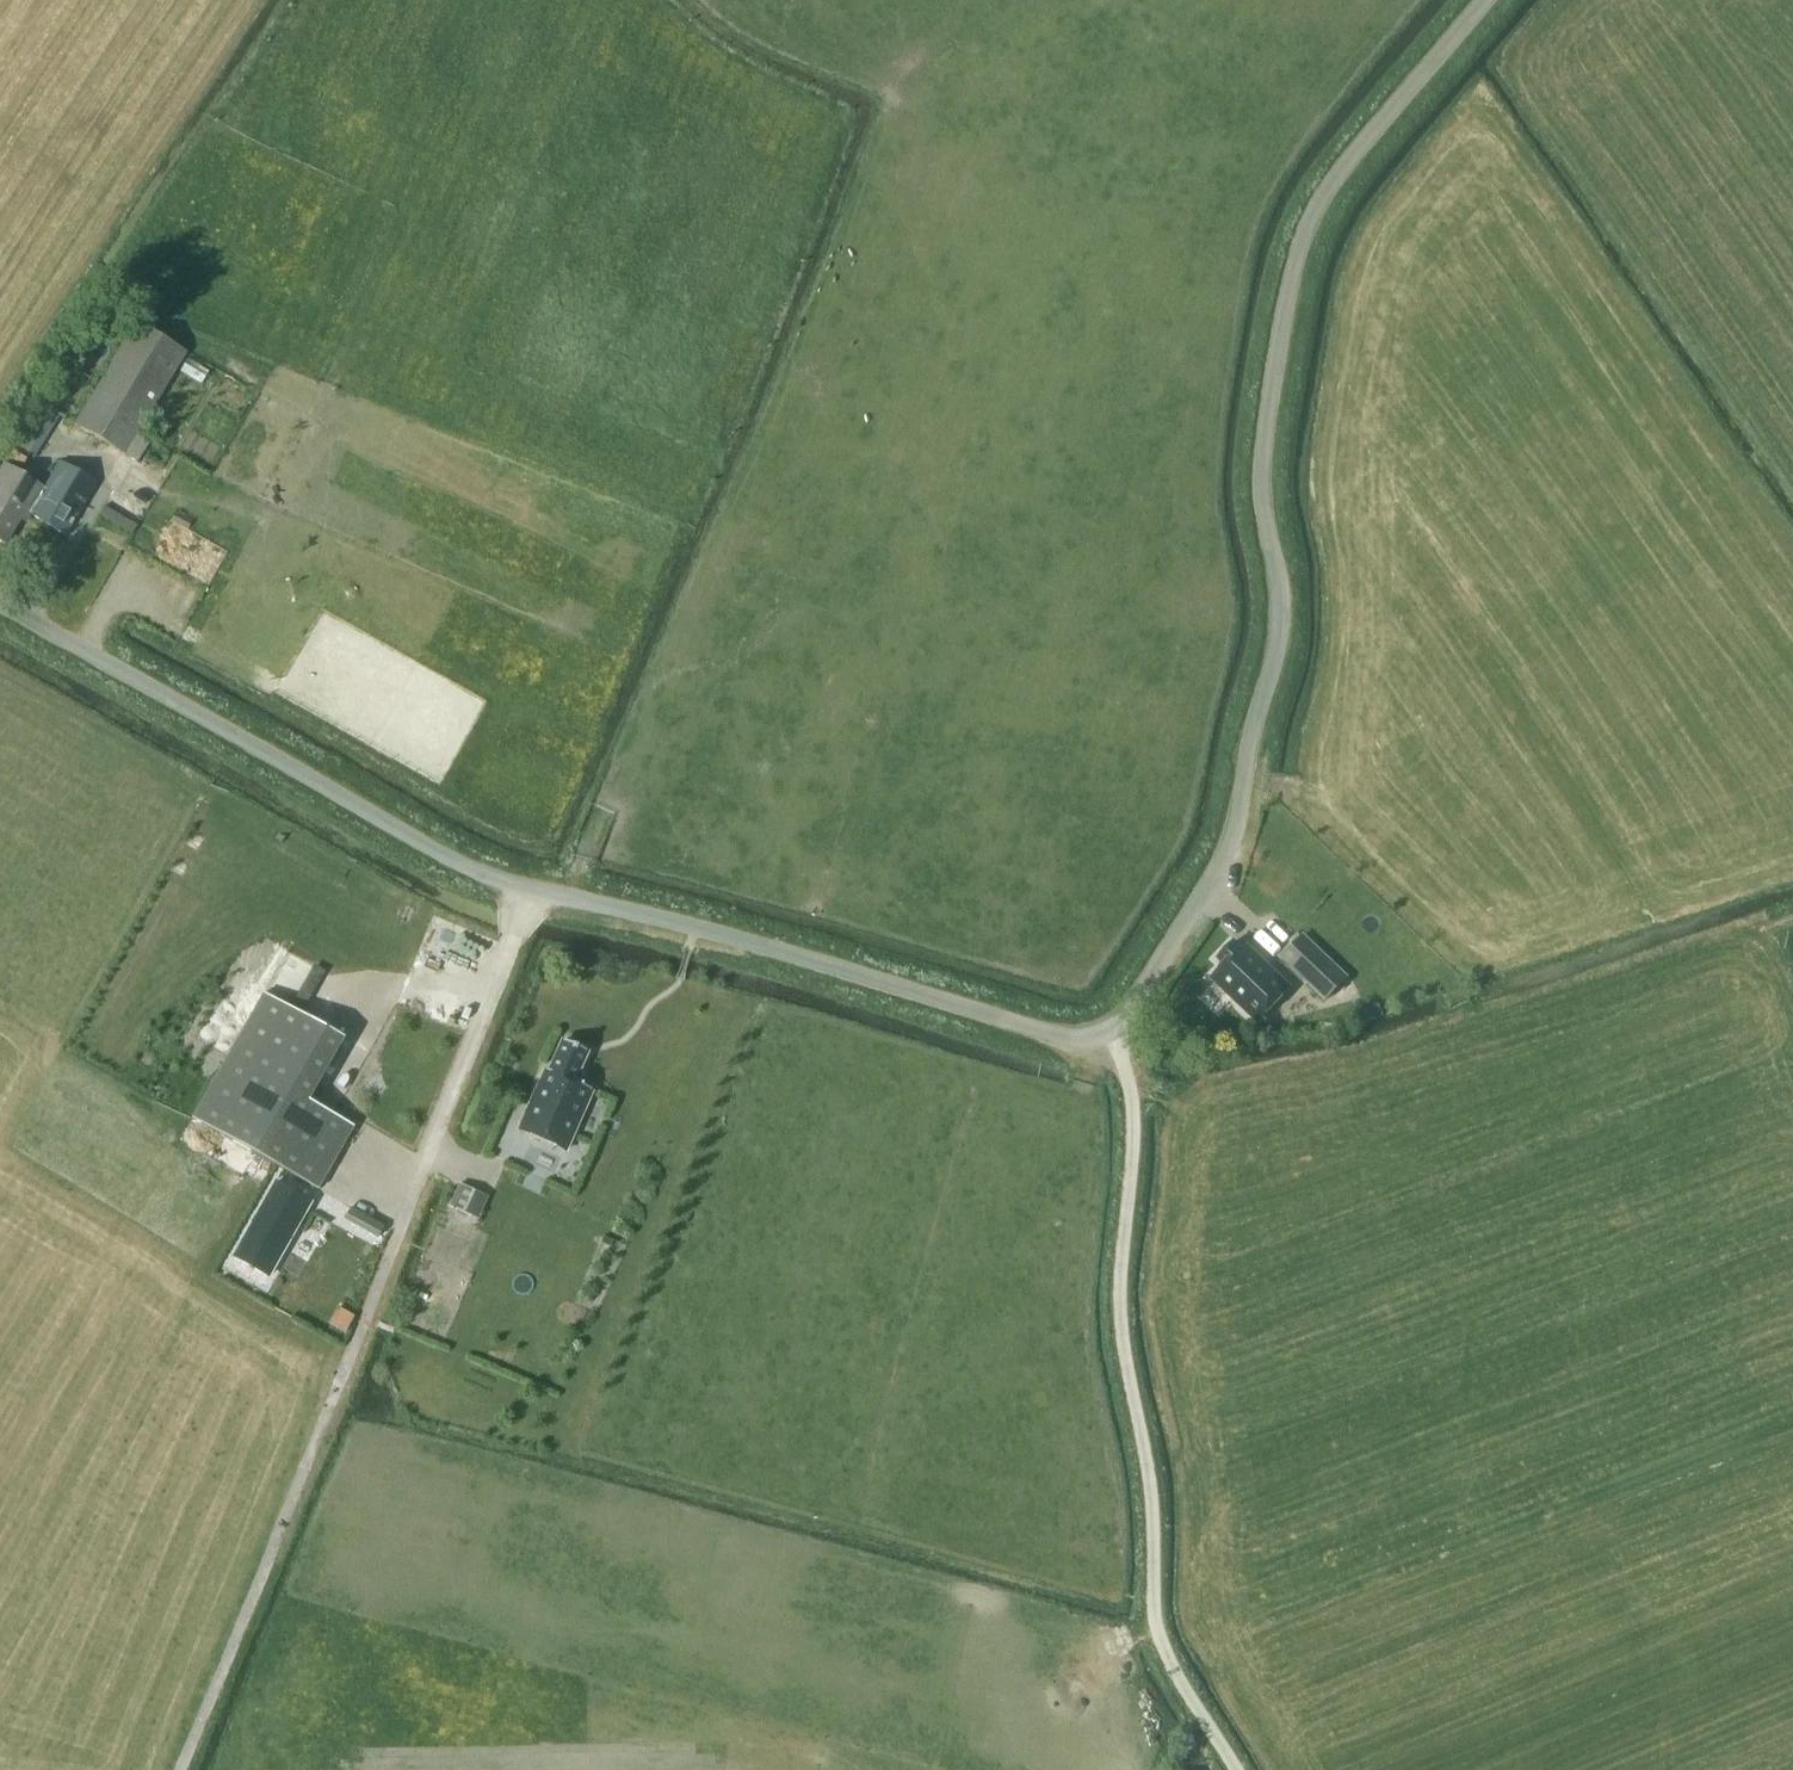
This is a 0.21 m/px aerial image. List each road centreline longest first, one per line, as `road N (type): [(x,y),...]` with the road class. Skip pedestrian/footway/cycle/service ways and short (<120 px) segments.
road 1 (unclassified): [(0,600),(491,876),(1066,1035),(1115,1028)]
road 2 (unclassified): [(1115,1028),(1219,869),(1241,809),(1277,644),(1265,449),(1299,254),(1351,155),(1483,0)]
road 3 (residential): [(1115,1028),(1137,1109),(1120,1288),(1155,1488),(1156,1613),(1170,1663),(1236,1769)]

